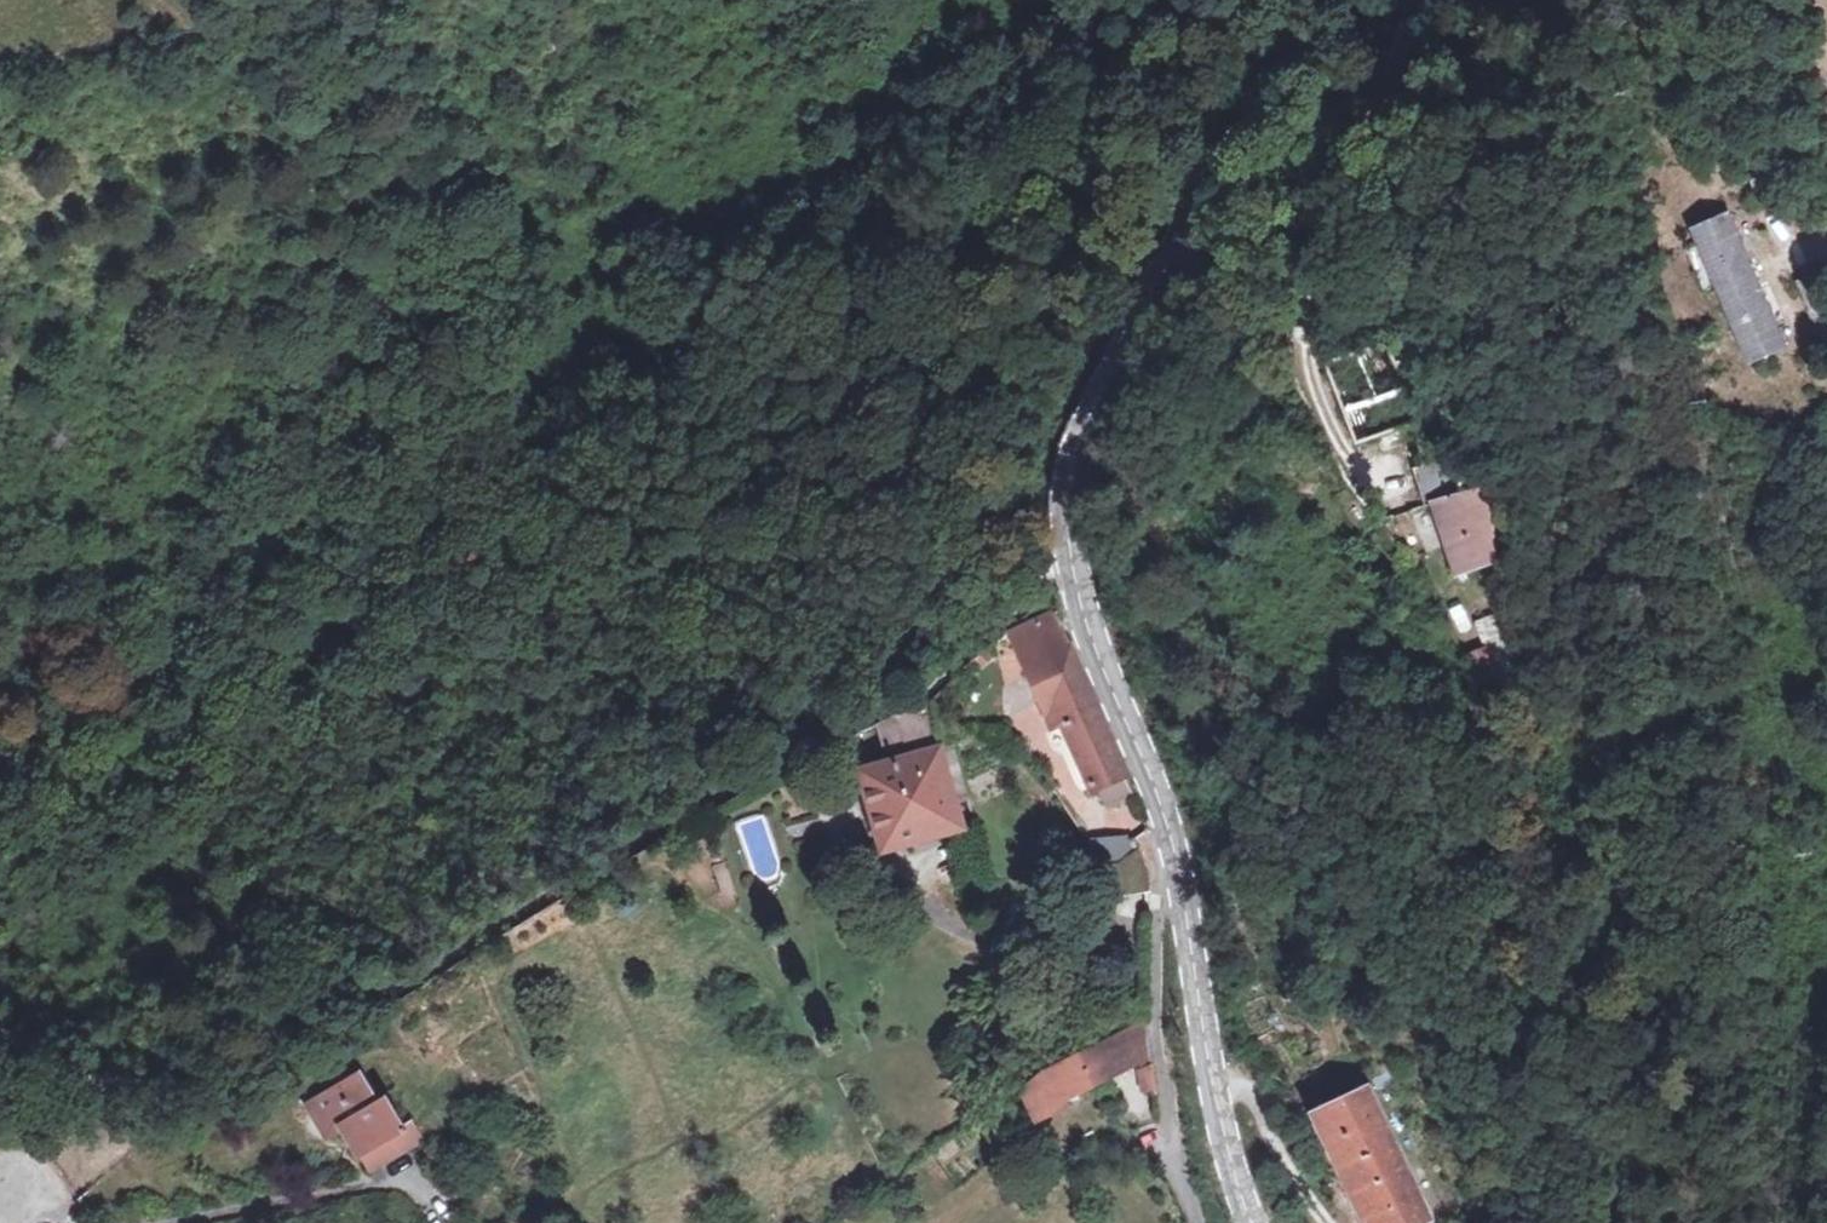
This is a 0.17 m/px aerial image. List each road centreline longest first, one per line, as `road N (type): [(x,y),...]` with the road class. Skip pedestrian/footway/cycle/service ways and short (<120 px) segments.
road 1 (tertiary): [(1256,1222),(1221,1122),(1175,837),(1080,603),(1064,521),(1067,472),(1082,429),(1199,167),(1313,0)]
road 2 (track): [(1410,0),(1393,64),(1295,216),(1287,285),(1320,403),(1343,451),(1398,486),(1427,545)]
road 3 (track): [(1203,1222),(1185,1180),(1157,1049),(1160,922),(1175,837)]
road 4 (track): [(1213,1077),(1258,1106),(1280,1157),(1327,1222)]

